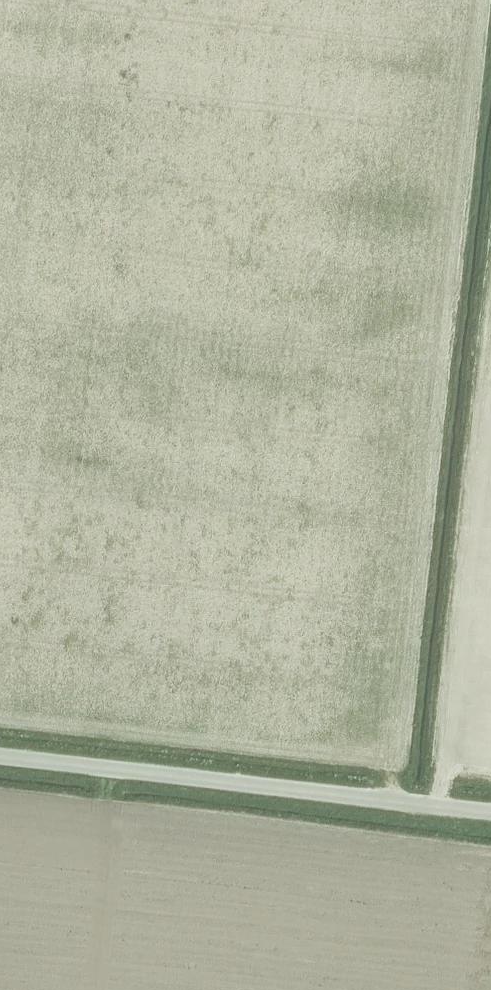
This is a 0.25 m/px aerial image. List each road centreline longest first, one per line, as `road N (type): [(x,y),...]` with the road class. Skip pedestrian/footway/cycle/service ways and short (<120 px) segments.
road 1 (unclassified): [(490,813),(0,757)]

